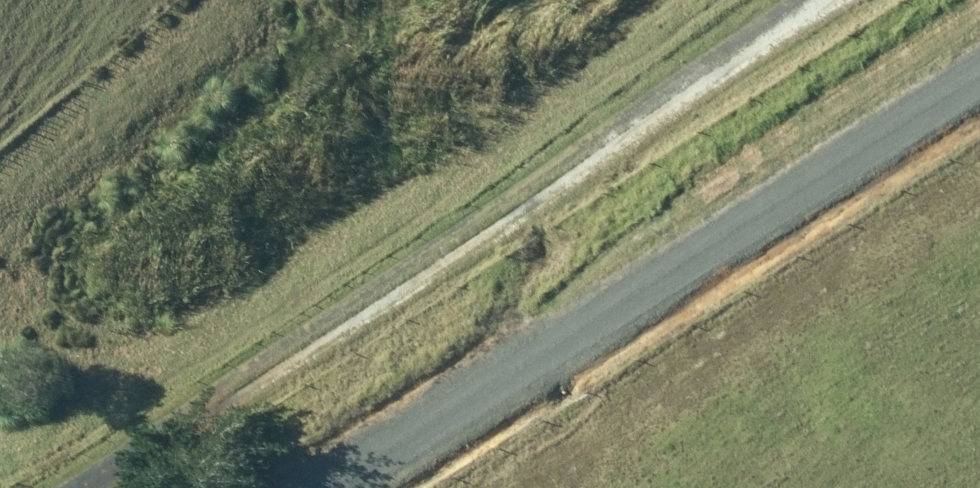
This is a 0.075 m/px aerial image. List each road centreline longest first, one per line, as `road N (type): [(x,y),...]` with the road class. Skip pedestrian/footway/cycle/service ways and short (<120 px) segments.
road 1 (track): [(887,0),(170,487)]
road 2 (track): [(410,487),(979,124)]

